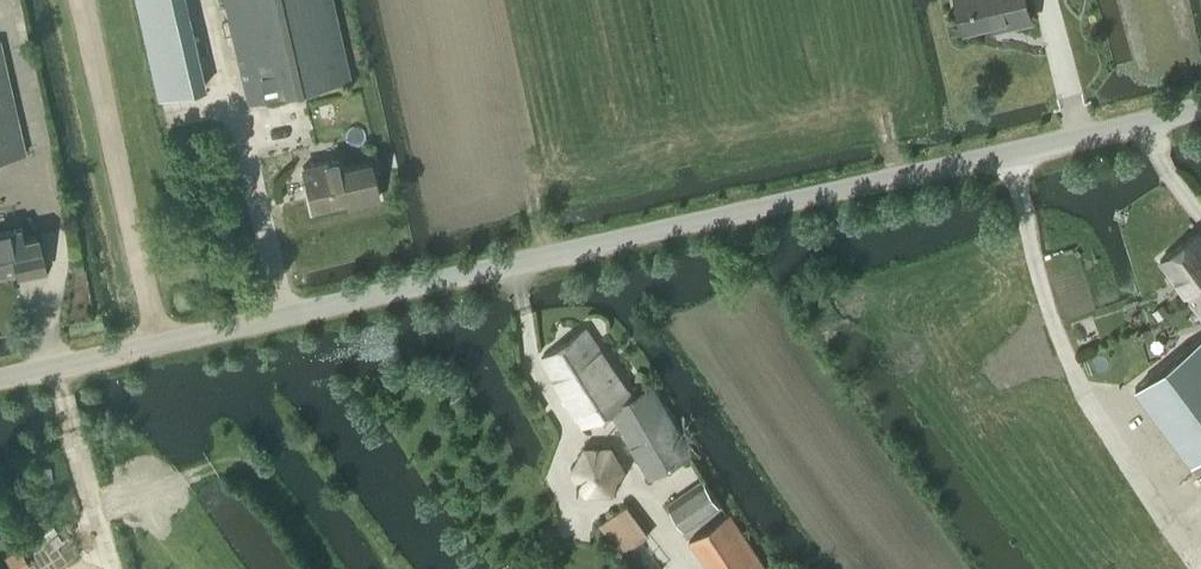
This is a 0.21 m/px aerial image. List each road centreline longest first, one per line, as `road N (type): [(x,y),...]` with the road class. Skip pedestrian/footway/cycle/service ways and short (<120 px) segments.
road 1 (unclassified): [(0,377),(1200,109)]
road 2 (track): [(1200,568),(1070,361),(1010,153)]
road 3 (track): [(1080,136),(1043,0)]

